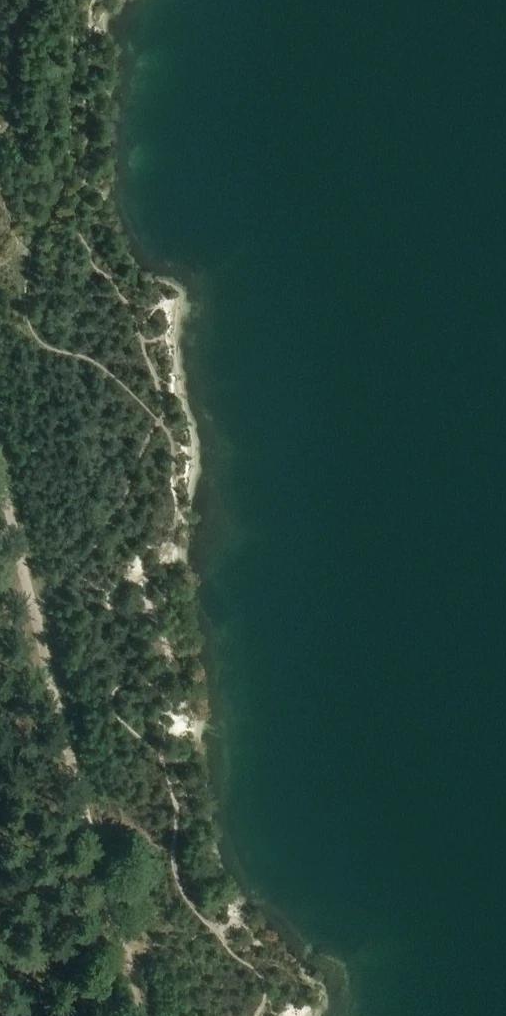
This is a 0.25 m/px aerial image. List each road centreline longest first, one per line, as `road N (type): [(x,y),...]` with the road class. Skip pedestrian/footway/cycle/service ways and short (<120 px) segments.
road 1 (track): [(102,938),(89,830),(34,610)]
road 2 (track): [(34,610),(0,462)]

